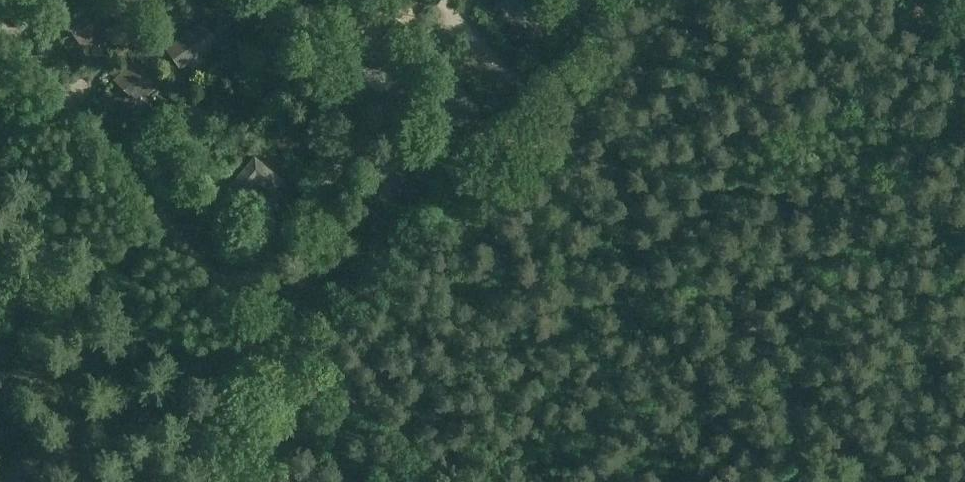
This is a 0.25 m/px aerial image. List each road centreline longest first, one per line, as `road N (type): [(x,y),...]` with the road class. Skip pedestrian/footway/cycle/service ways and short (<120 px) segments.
road 1 (track): [(0,17),(313,396)]
road 2 (track): [(313,396),(574,133)]
road 3 (track): [(574,133),(686,0)]

